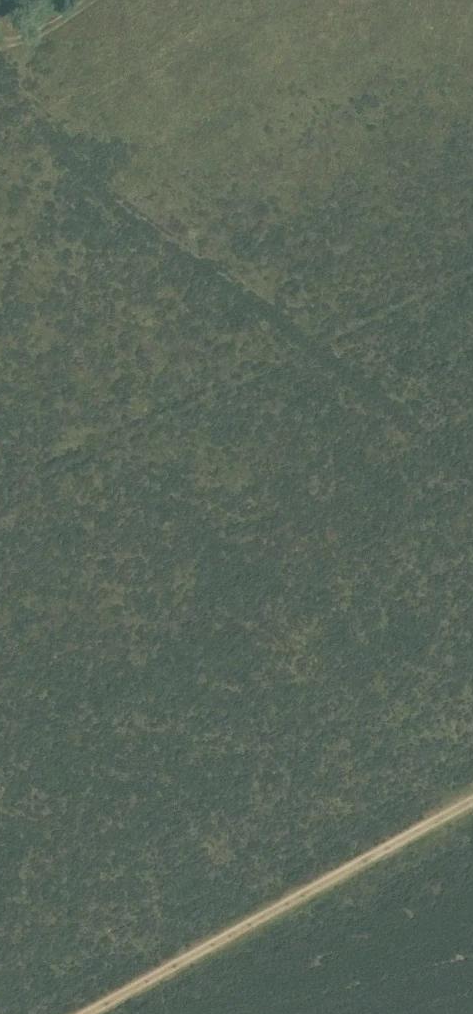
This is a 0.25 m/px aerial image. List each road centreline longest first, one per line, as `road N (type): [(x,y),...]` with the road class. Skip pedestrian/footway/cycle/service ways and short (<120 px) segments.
road 1 (track): [(84,1013),(472,797)]

